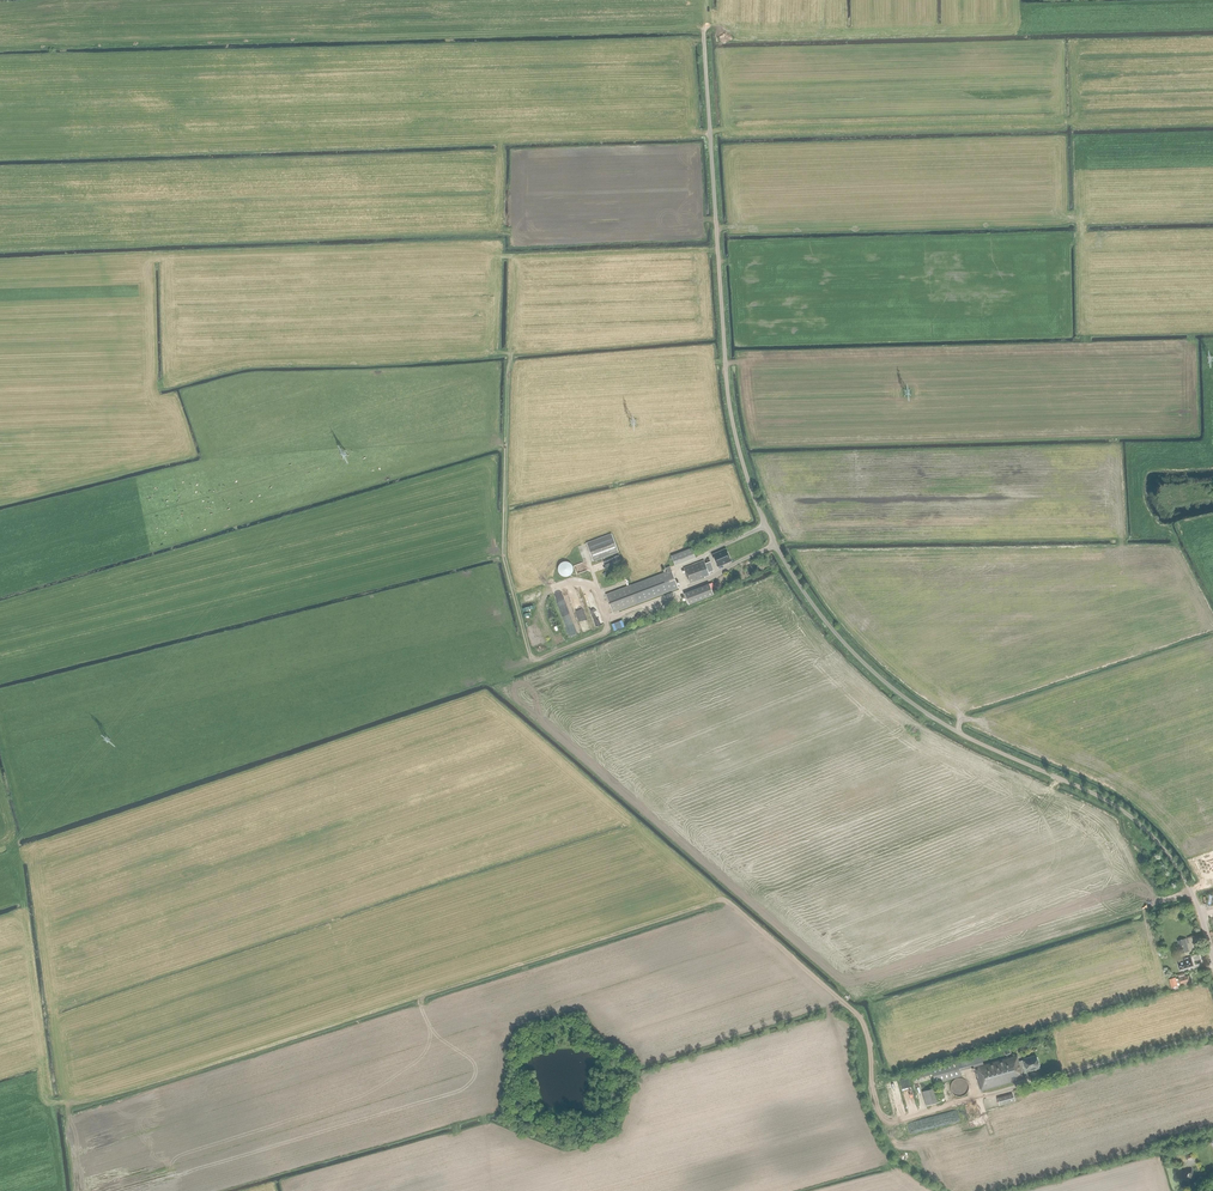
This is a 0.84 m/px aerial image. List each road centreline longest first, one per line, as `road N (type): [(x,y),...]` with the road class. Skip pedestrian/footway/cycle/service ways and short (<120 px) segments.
road 1 (unclassified): [(1212,959),(1187,883),(1145,829),(1106,800),(966,737),(909,701),(836,634),(780,553),(749,482),(729,403),(703,35)]
road 2 (track): [(500,353),(510,357),(505,559),(530,655),(541,658),(605,631),(609,618)]
road 3 (track): [(977,1098),(886,1118),(866,1030),(831,993)]
road 4 (track): [(686,590),(609,618),(583,548)]

